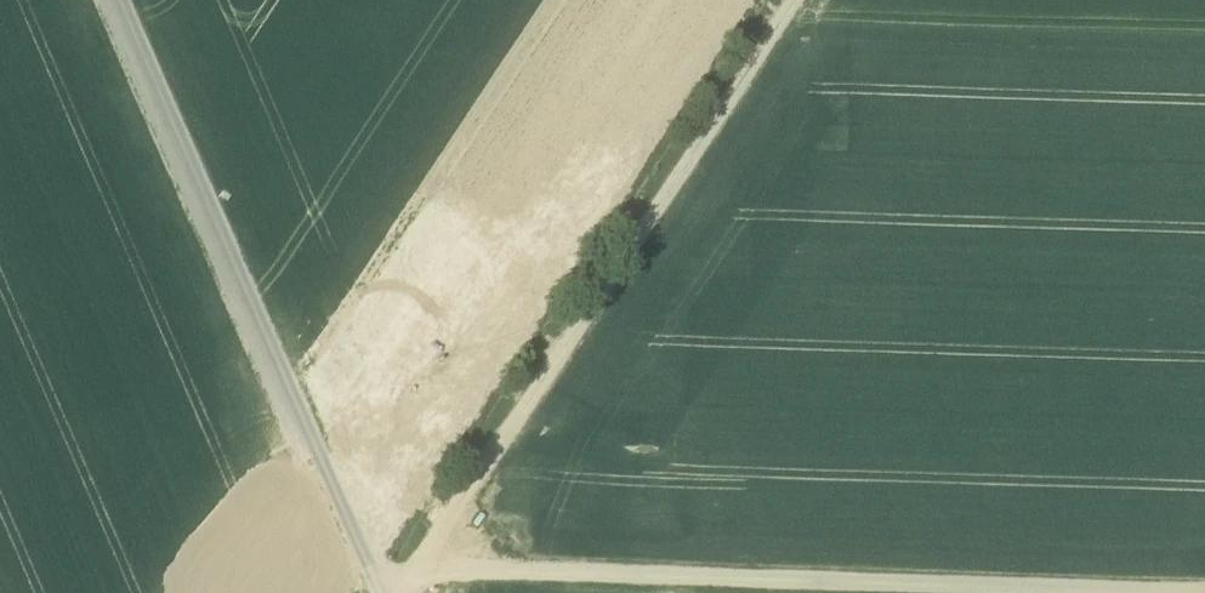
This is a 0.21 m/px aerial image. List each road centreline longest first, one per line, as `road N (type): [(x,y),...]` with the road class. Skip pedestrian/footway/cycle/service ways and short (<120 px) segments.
road 1 (track): [(420,574),(799,0)]
road 2 (unclassified): [(123,0),(385,592)]
road 3 (track): [(400,592),(420,574),(486,570),(708,574),(954,592)]

